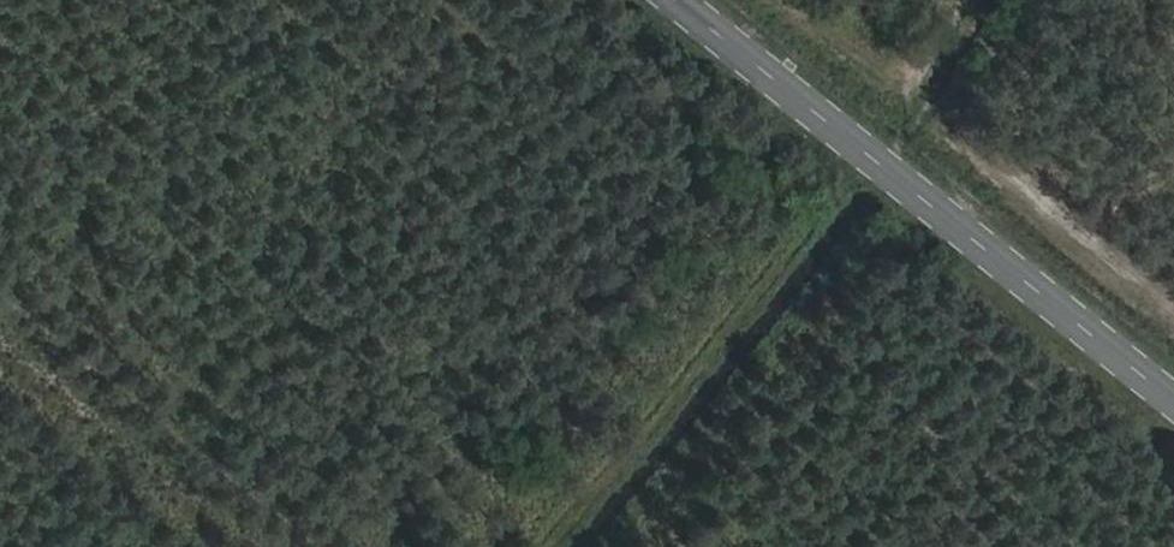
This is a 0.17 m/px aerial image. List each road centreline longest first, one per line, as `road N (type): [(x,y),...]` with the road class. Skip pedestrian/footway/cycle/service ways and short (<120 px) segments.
road 1 (secondary): [(673,0),(1173,401)]

